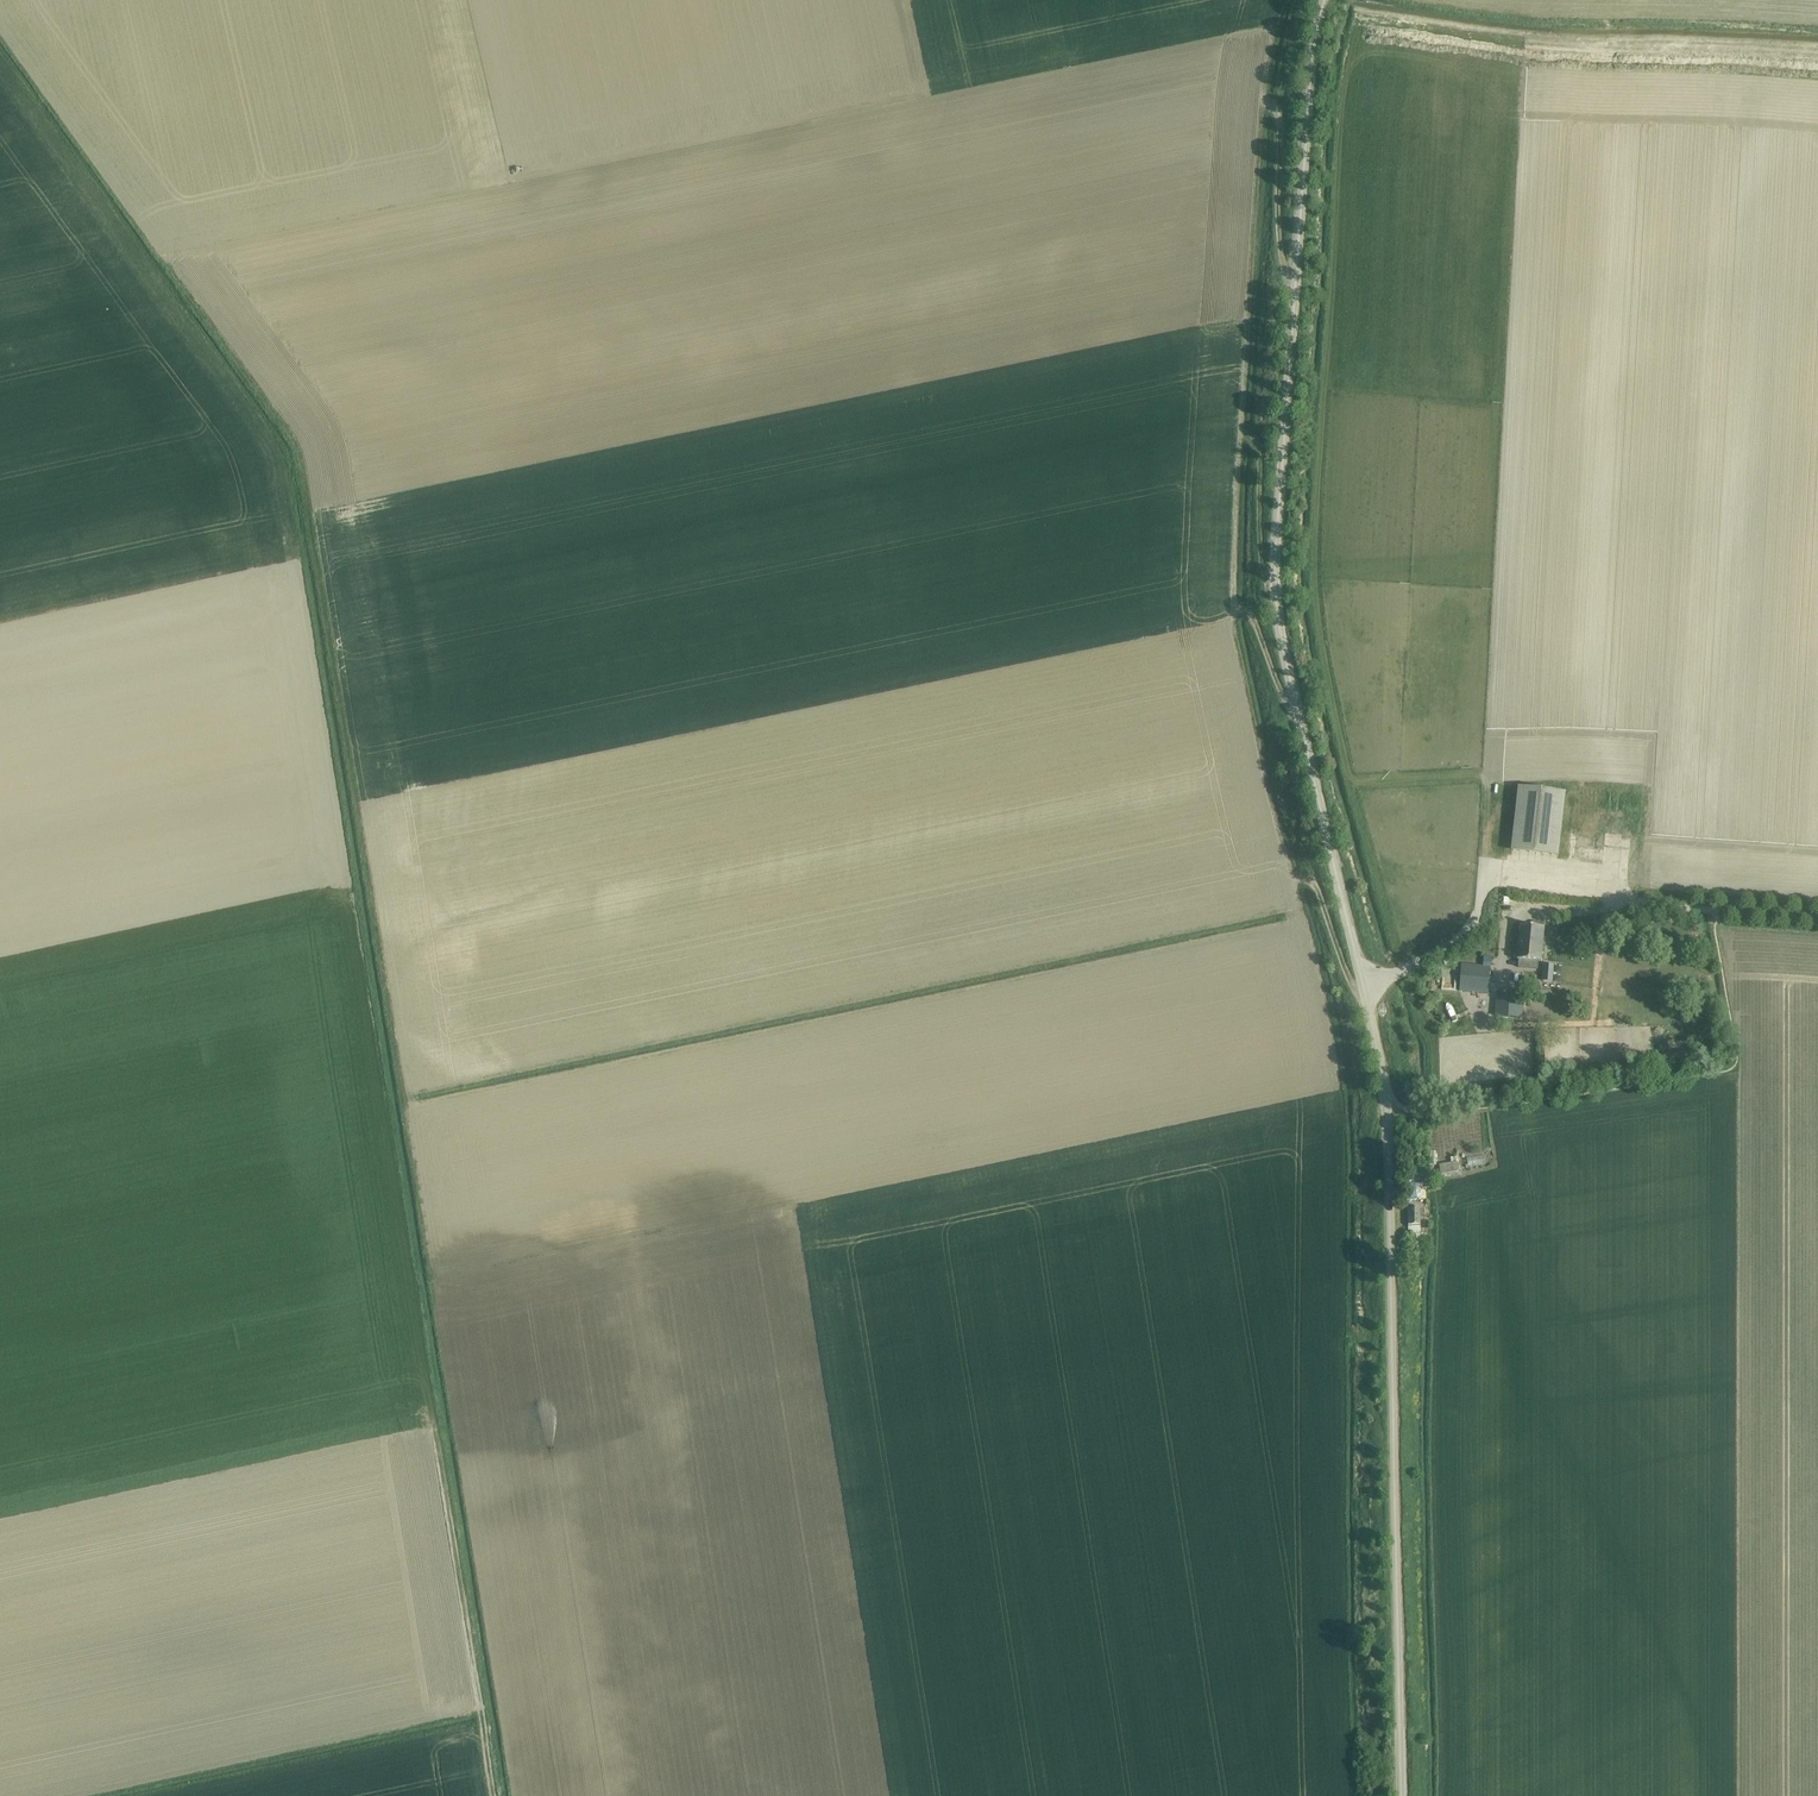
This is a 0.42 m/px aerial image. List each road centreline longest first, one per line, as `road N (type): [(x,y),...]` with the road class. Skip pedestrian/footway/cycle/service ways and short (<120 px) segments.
road 1 (tertiary): [(1399,1795),(1384,1092),(1278,602),(1310,104),(1331,0)]

